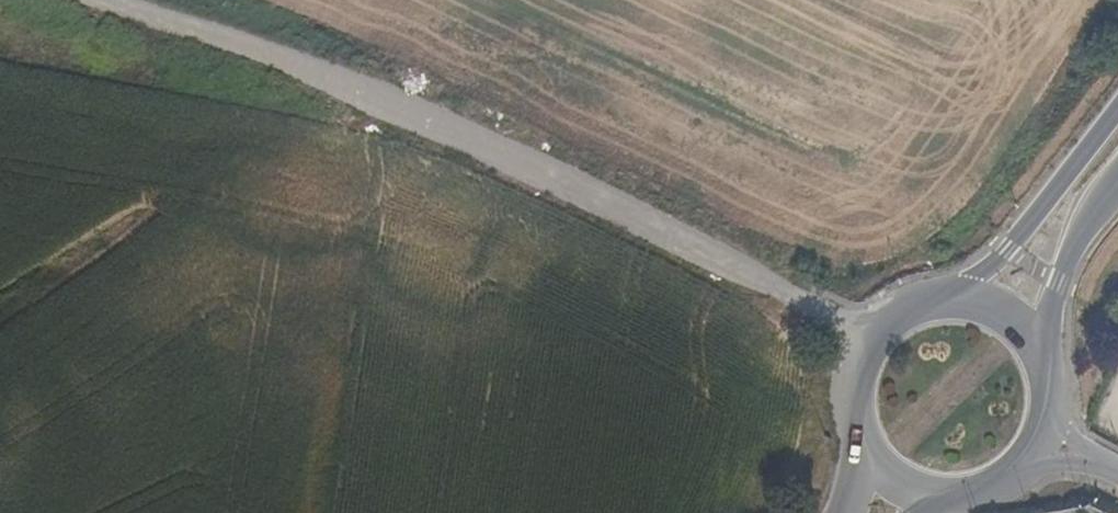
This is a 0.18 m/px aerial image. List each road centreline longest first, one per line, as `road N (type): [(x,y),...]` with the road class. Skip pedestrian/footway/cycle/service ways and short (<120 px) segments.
road 1 (track): [(97,0),(290,63),(872,344)]
road 2 (secondary): [(1117,109),(1004,253),(953,300)]
road 3 (secondary): [(953,300),(907,312),(872,344),(856,408),(865,439)]
road 4 (secondary): [(1045,361),(1059,288),(1117,189)]

